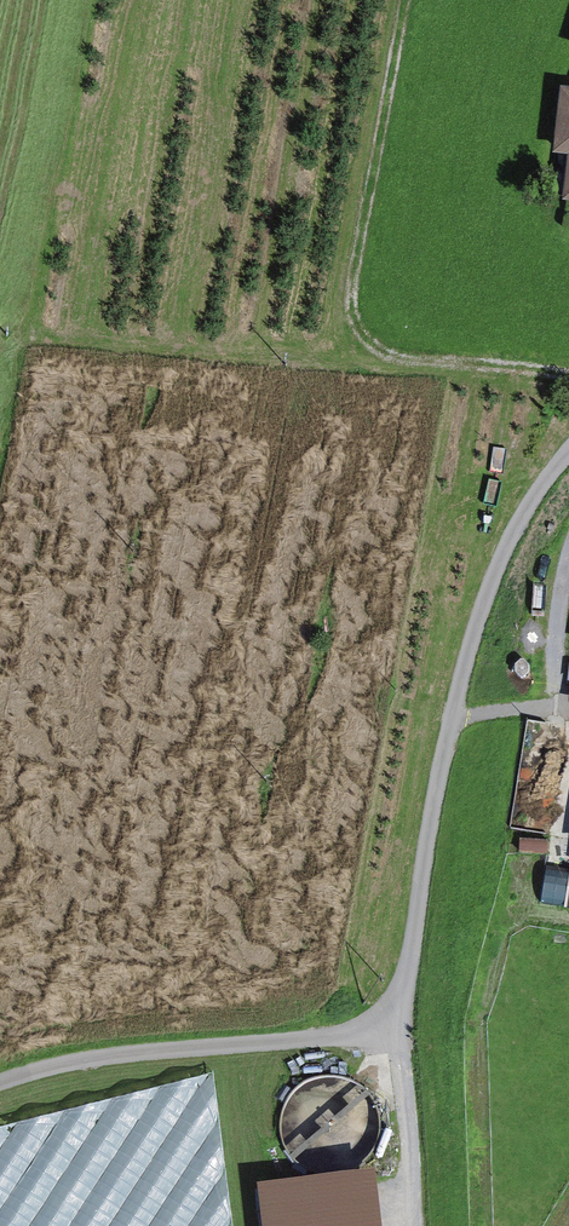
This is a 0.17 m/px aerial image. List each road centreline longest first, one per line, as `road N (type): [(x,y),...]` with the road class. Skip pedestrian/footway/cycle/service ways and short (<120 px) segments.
road 1 (track): [(401,1030),(461,685),(507,548),(568,451)]
road 2 (track): [(406,0),(352,267),(355,325),(370,345),(401,356),(568,378)]
road 3 (track): [(401,1030),(64,1061),(0,1081)]
road 4 (track): [(401,1030),(415,1225)]
road 5 (track): [(568,708),(452,729)]

